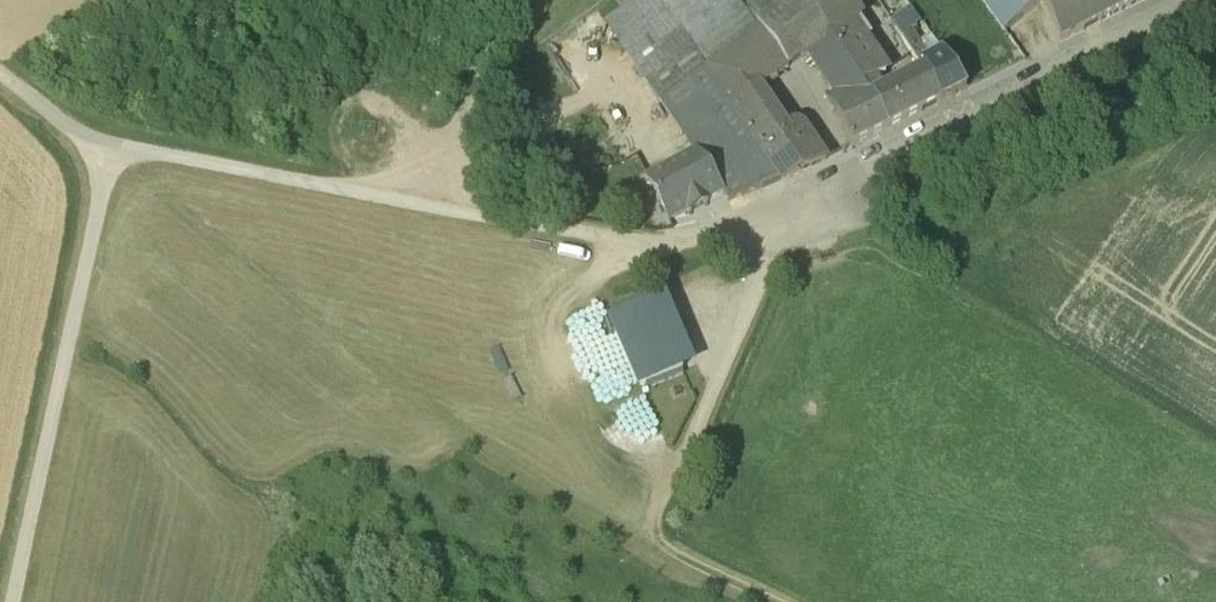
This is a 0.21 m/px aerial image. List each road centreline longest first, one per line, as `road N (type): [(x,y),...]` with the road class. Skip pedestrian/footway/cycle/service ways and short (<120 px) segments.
road 1 (track): [(744,601),(649,544),(792,215),(667,241),(107,158),(87,153),(0,92)]
road 2 (residential): [(1202,0),(1095,60),(826,184),(792,215)]
road 3 (track): [(107,158),(22,601)]
road 4 (residential): [(1215,81),(881,207),(792,215)]

